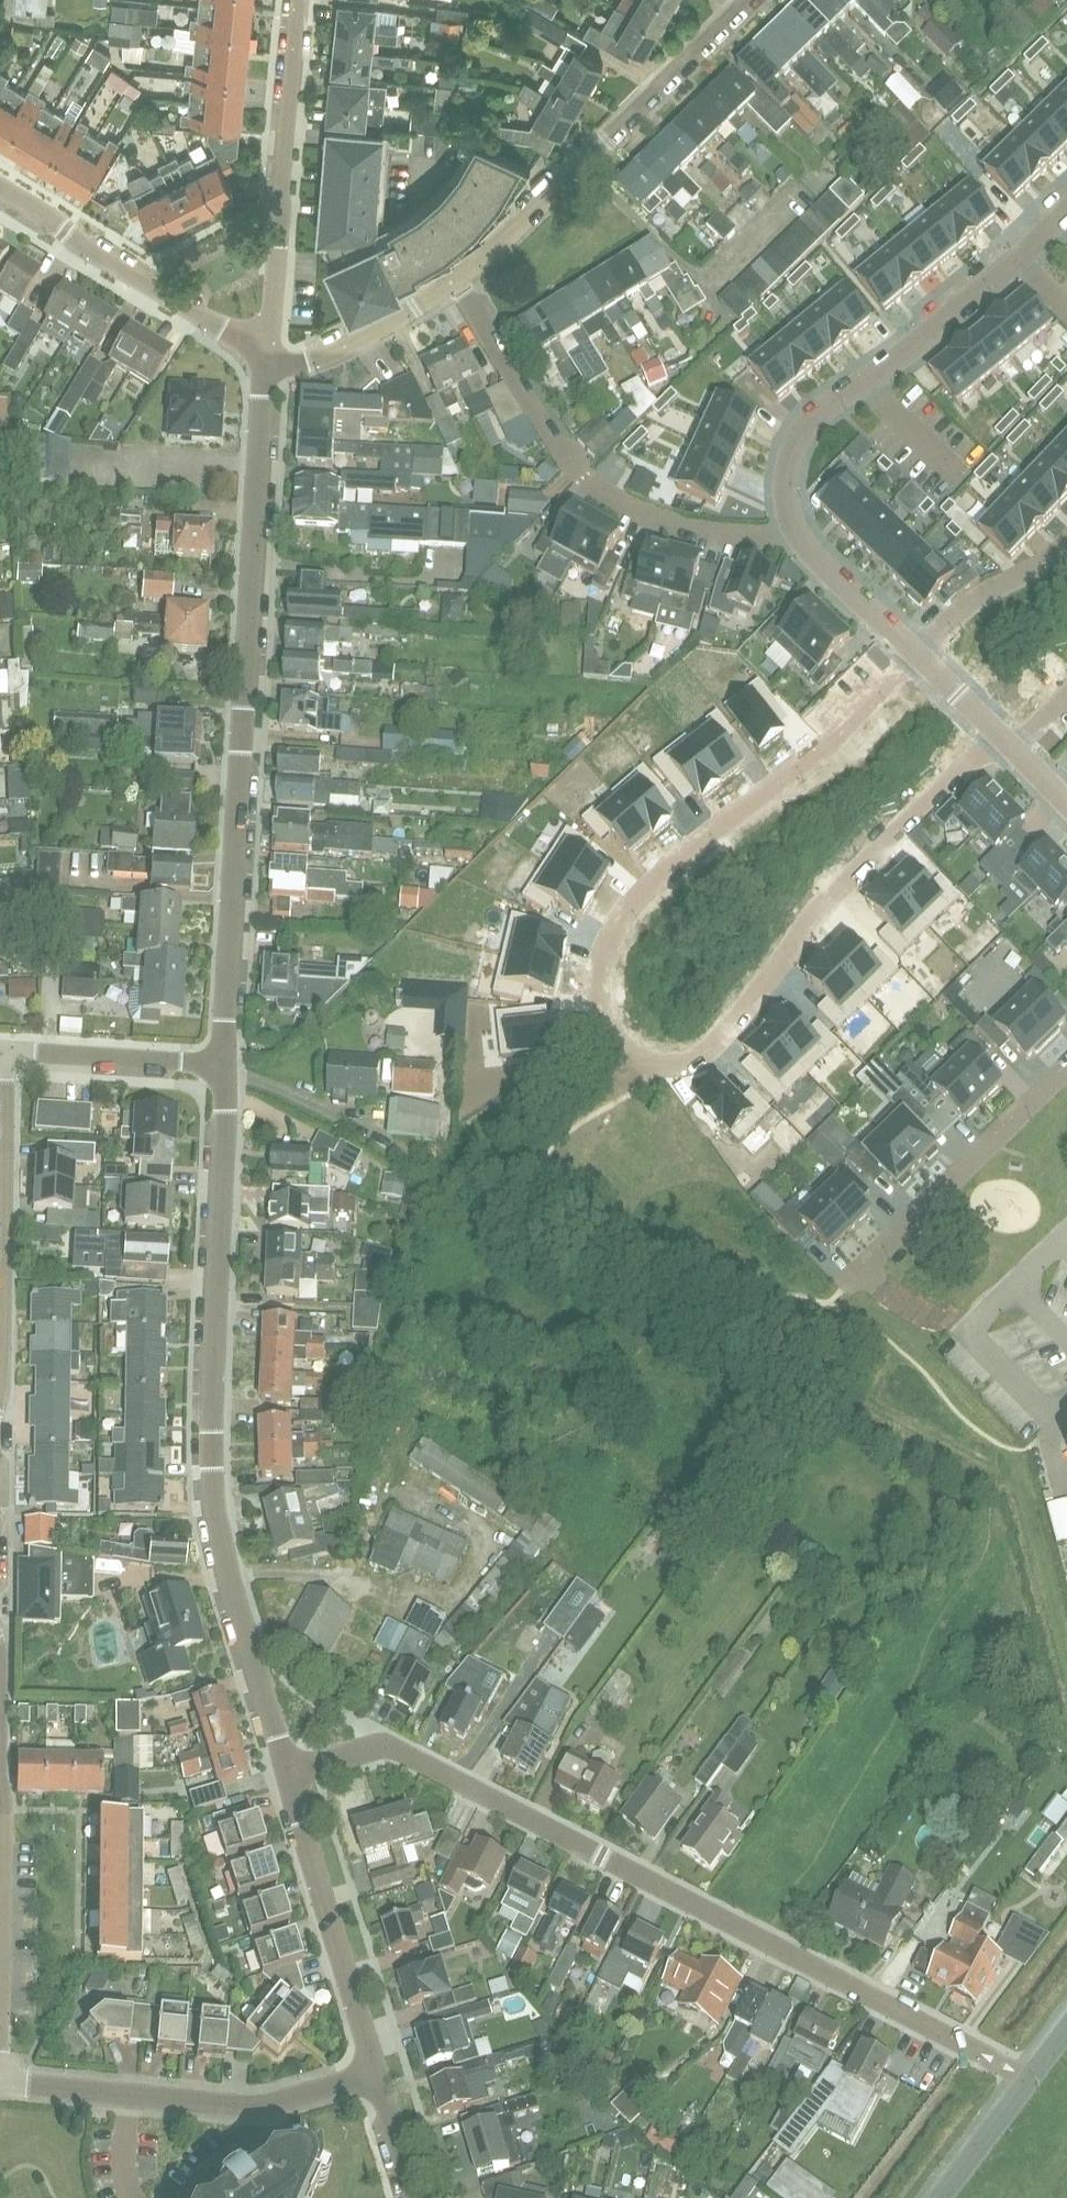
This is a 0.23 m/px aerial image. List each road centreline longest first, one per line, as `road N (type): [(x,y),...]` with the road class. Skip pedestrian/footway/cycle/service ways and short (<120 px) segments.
road 1 (residential): [(1002,737),(830,898),(698,1058),(649,1063),(620,1044),(595,986),(622,914),(670,863),(833,738),(916,652)]
road 2 (residential): [(1029,2079),(400,1750),(378,1746),(289,1771)]
road 3 (residential): [(289,1771),(213,1513),(226,1067)]
road 4 (residential): [(226,1067),(265,370)]
road 5 (residential): [(0,1628),(6,1053)]
road 6 (residential): [(798,535),(677,528),(596,485),(456,282)]
road 7 (residential): [(456,282),(747,0)]
road 8 (residential): [(798,535),(783,477),(812,418),(902,358),(1016,260)]
road 9 (residential): [(377,2075),(259,2105),(0,2081)]
road 10 (residential): [(298,0),(266,325)]
road 11 (residential): [(377,2075),(289,1771)]
road 12 (residential): [(266,325),(190,317),(0,193)]
road 13 (residential): [(6,1053),(226,1067)]
road 14 (residential): [(265,370),(317,359),(374,333),(456,282)]
road 15 (residential): [(1066,543),(984,593),(916,652)]
road 16 (residential): [(916,652),(798,535)]
road 17 (unclassified): [(940,2197),(1029,2079)]
road 18 (residential): [(969,1160),(1066,1064)]
road 19 (residential): [(414,2197),(377,2075)]
road 20 (residential): [(1002,737),(916,652)]

